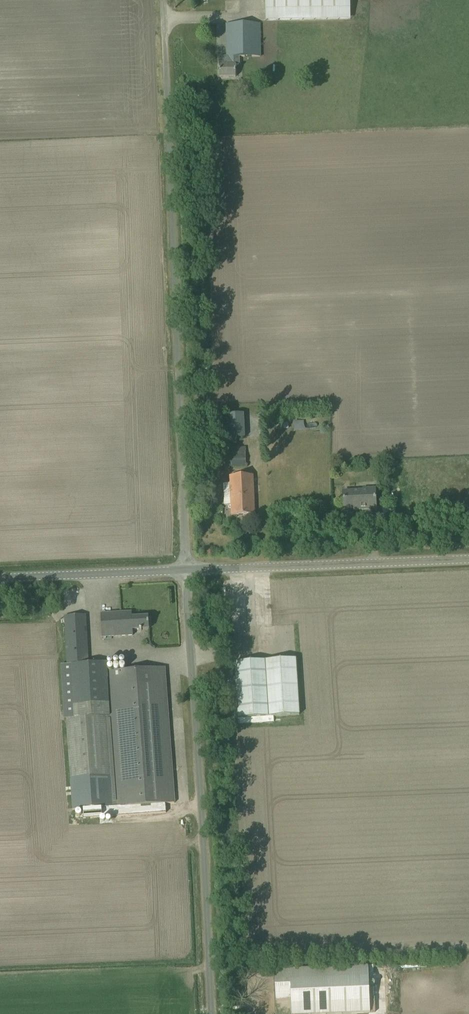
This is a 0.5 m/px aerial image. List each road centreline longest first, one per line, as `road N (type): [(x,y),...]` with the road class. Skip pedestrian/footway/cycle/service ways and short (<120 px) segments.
road 1 (unclassified): [(187,567),(164,0)]
road 2 (unclassified): [(211,1013),(187,567)]
road 3 (unclassified): [(187,567),(468,555)]
road 4 (unclassified): [(0,574),(187,567)]

